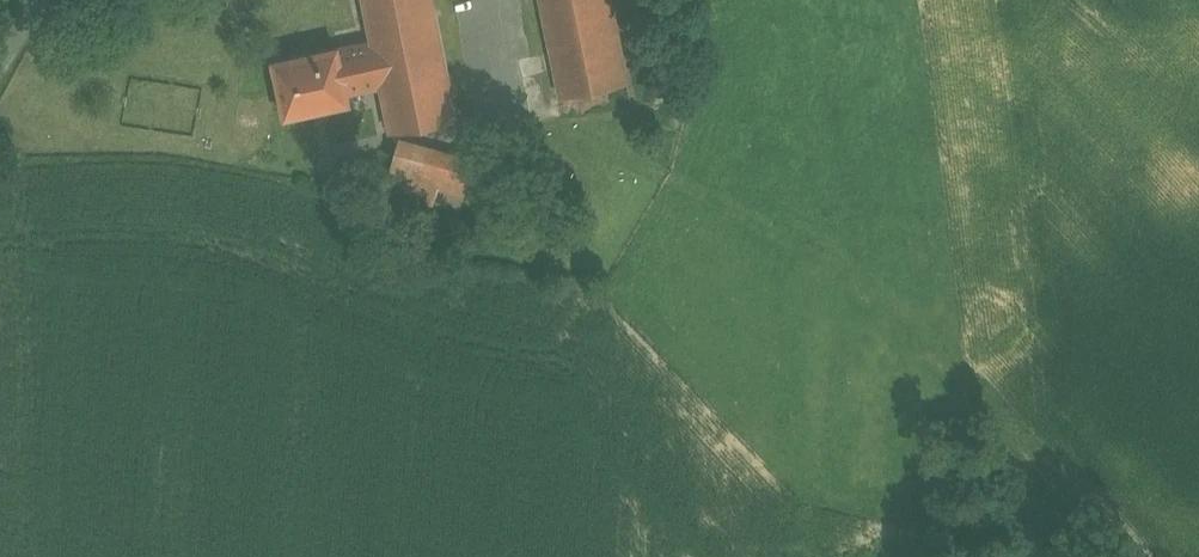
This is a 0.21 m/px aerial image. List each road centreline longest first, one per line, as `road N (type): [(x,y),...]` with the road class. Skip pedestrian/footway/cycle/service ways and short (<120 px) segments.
road 1 (track): [(577,116),(687,170),(860,281),(960,371),(1026,460),(1115,556)]

